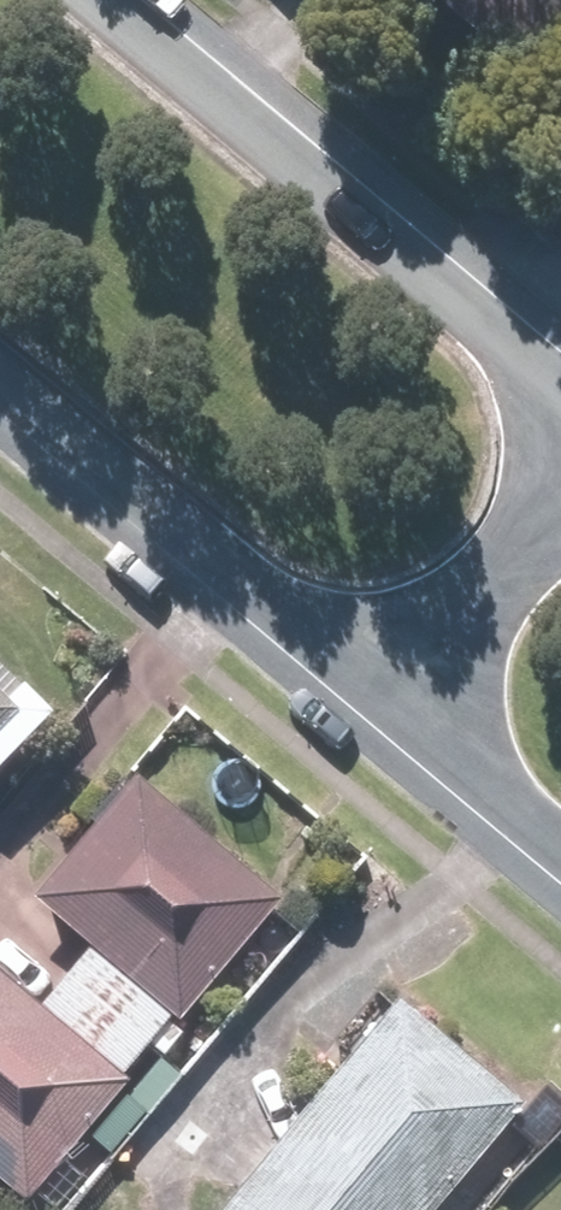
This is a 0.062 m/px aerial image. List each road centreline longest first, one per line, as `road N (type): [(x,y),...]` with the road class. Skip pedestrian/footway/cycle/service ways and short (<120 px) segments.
road 1 (tertiary): [(119,0),(560,365)]
road 2 (tertiary): [(380,704),(0,383)]
road 3 (tertiary): [(380,704),(560,478)]
road 4 (tertiary): [(560,856),(380,704)]

